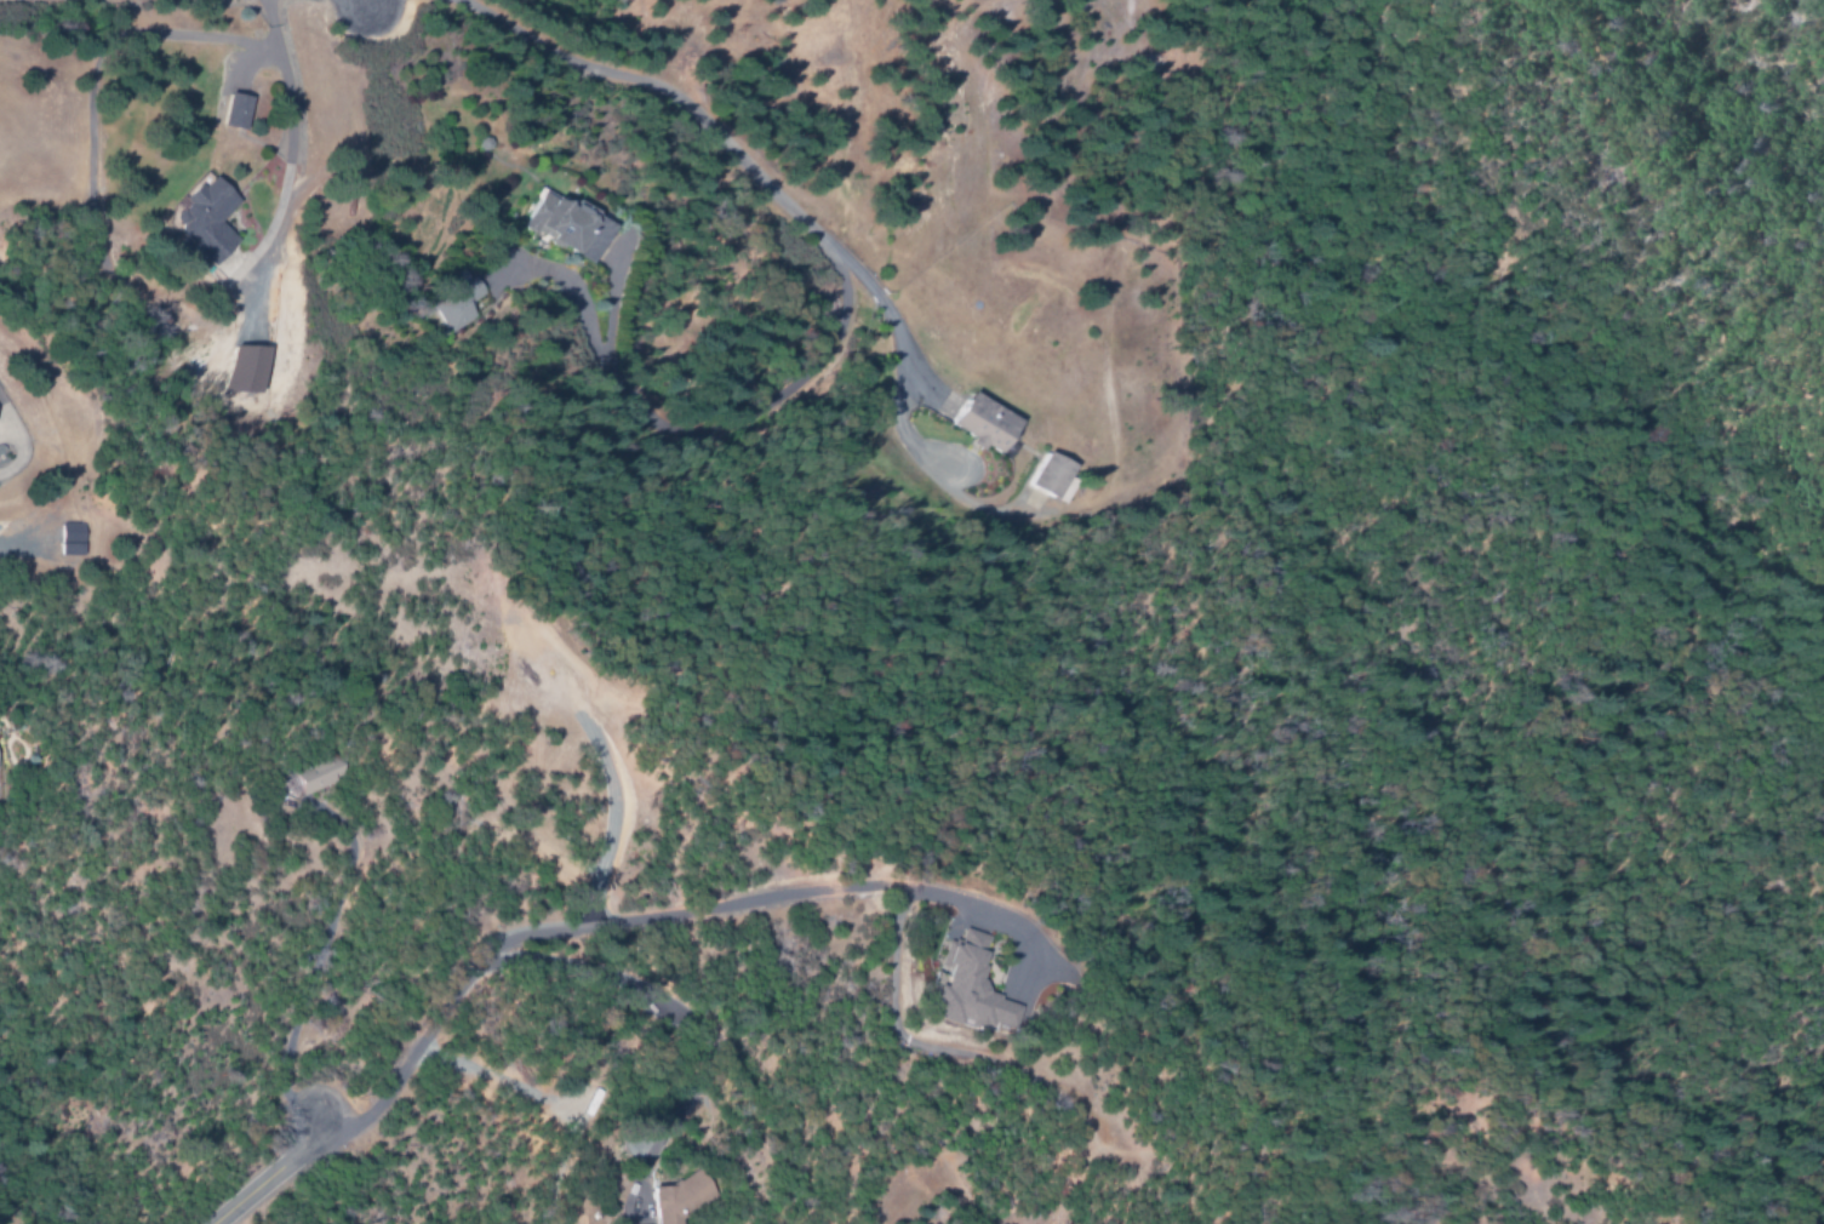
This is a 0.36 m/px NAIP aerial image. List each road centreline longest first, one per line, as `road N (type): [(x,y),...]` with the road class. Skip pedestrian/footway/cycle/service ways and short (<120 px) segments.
road 1 (residential): [(208,1223),(316,1133)]

